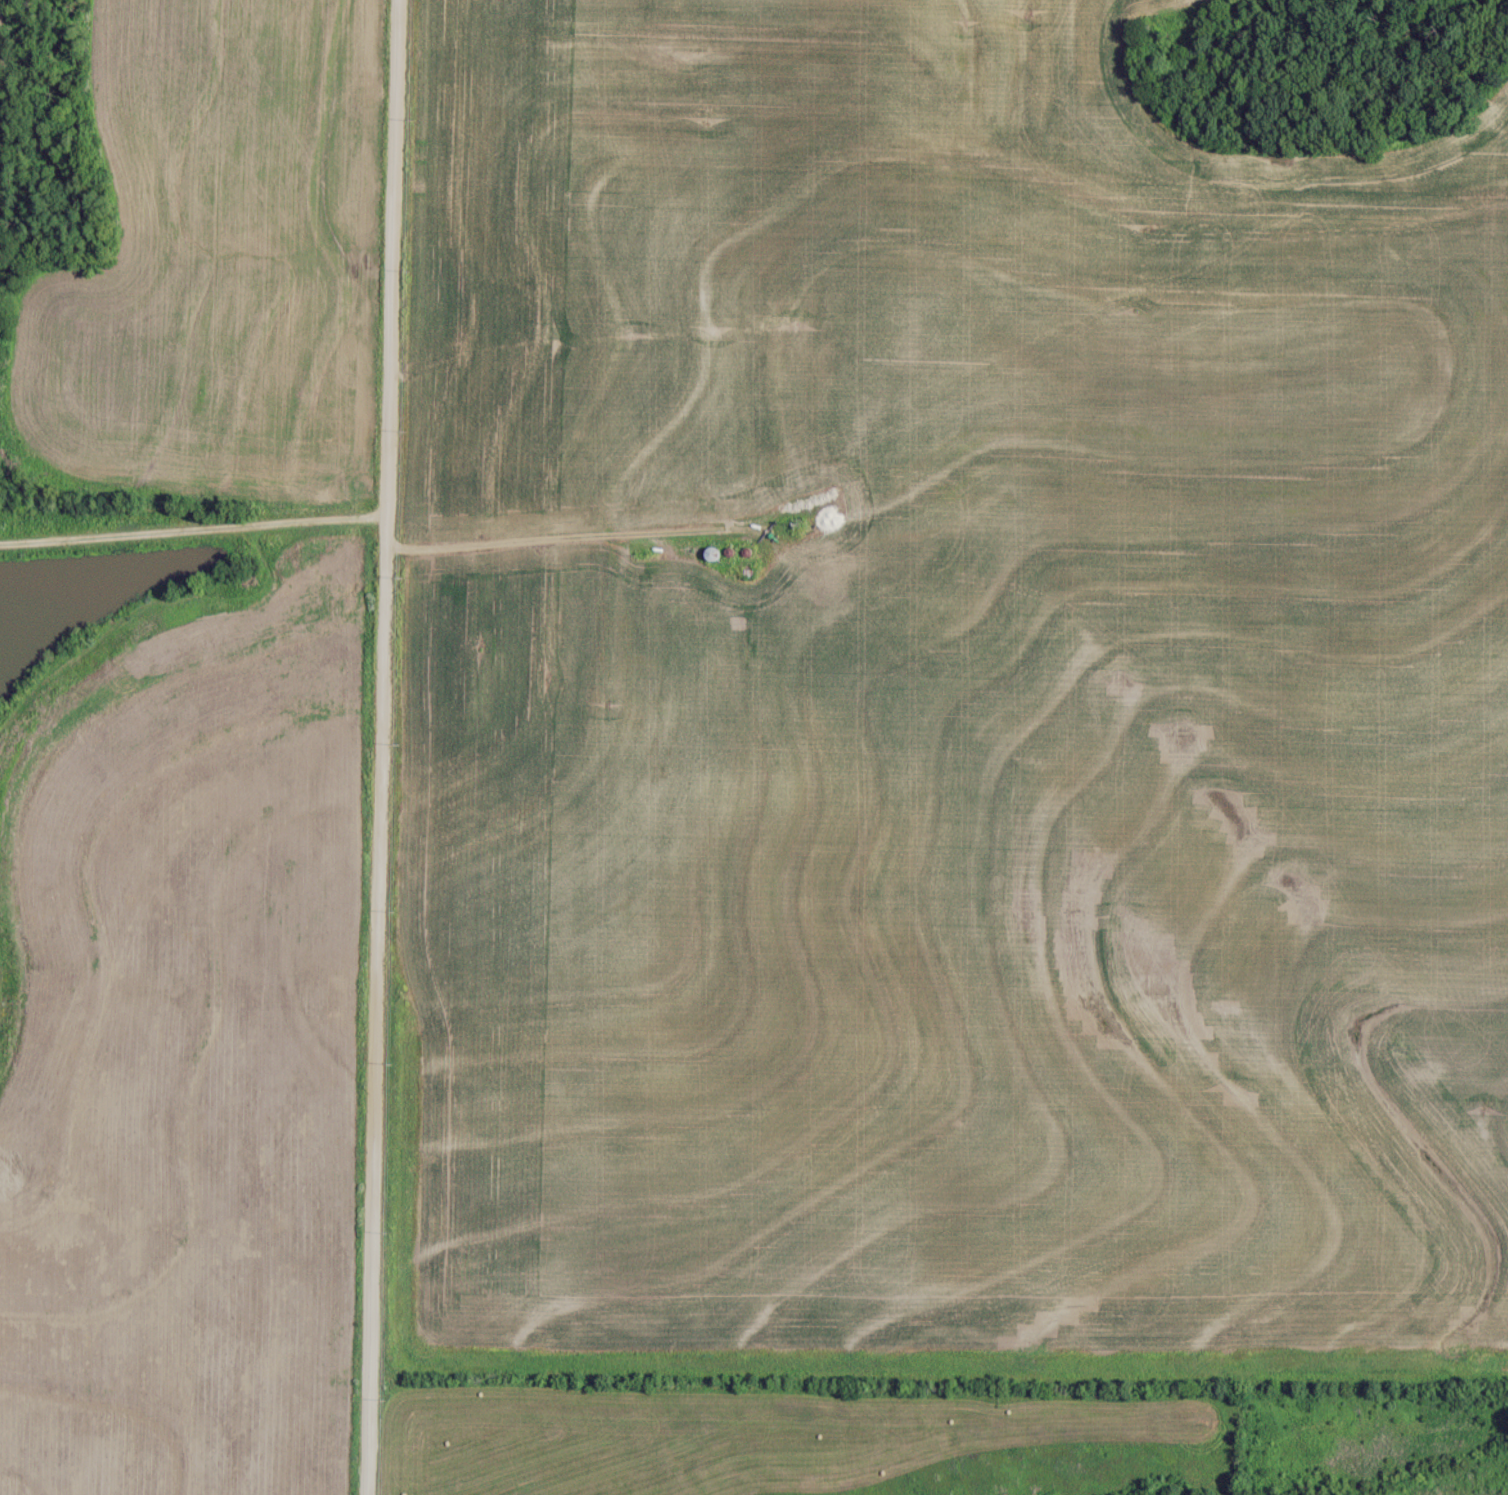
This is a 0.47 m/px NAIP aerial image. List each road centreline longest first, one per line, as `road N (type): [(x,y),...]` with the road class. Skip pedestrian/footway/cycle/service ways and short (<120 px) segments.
road 1 (residential): [(362,1494),(397,0)]
road 2 (residential): [(385,550),(747,545)]

